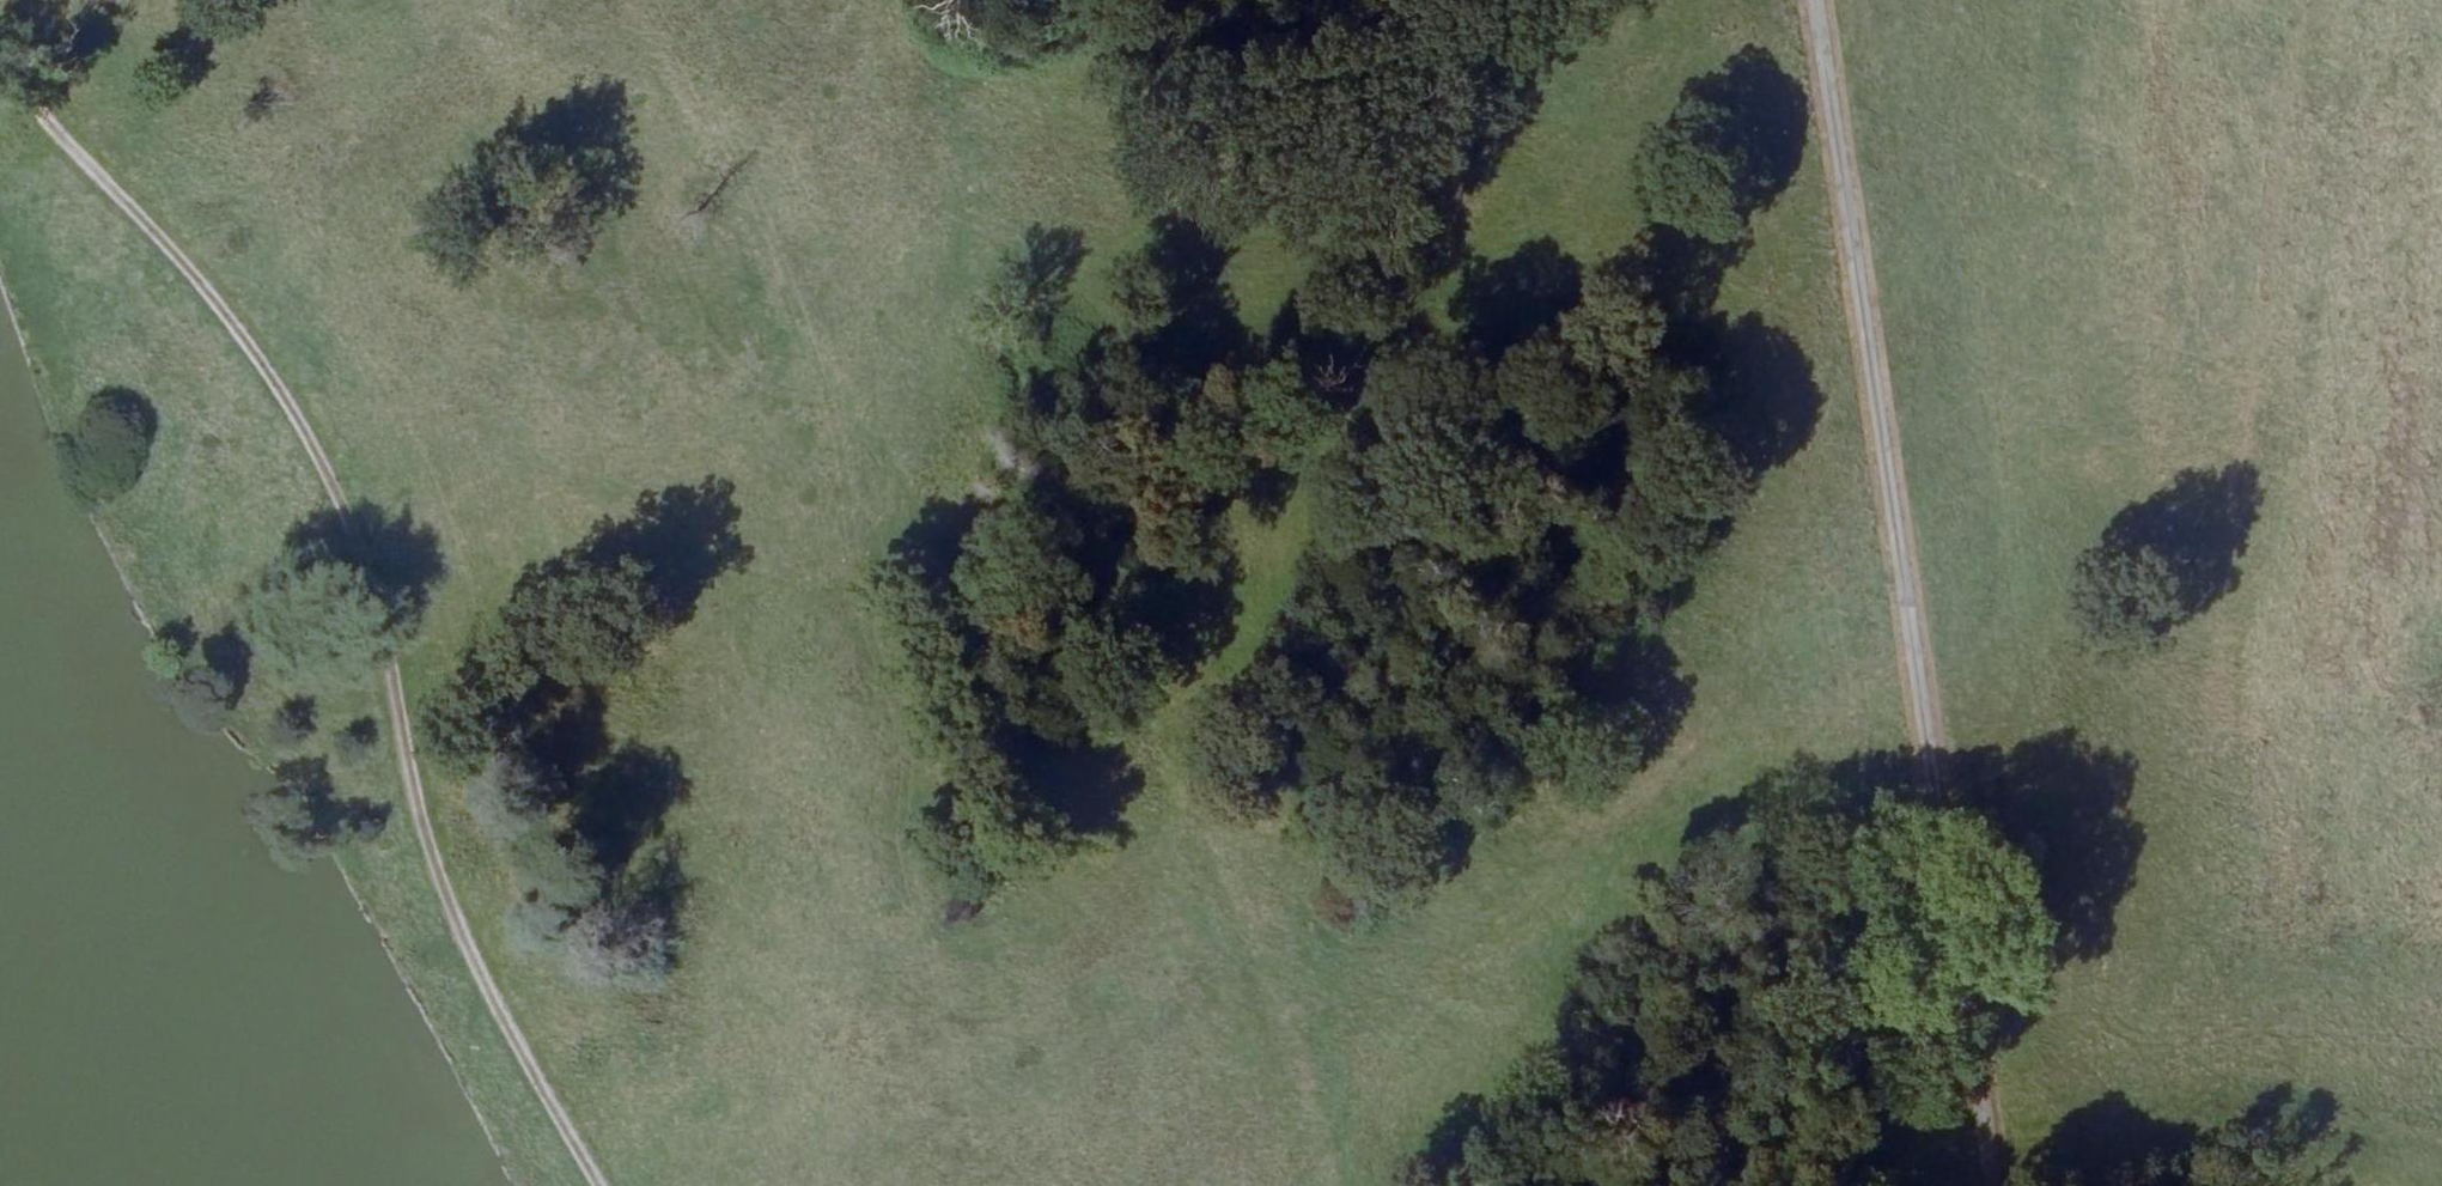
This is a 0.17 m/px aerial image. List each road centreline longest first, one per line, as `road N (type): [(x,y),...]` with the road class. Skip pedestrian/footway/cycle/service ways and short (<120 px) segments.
road 1 (unclassified): [(0,73),(193,289),(248,359),(317,474),(363,591),(413,823),(448,923),(591,1185)]
road 2 (unclassified): [(1808,0),(1989,1185)]

